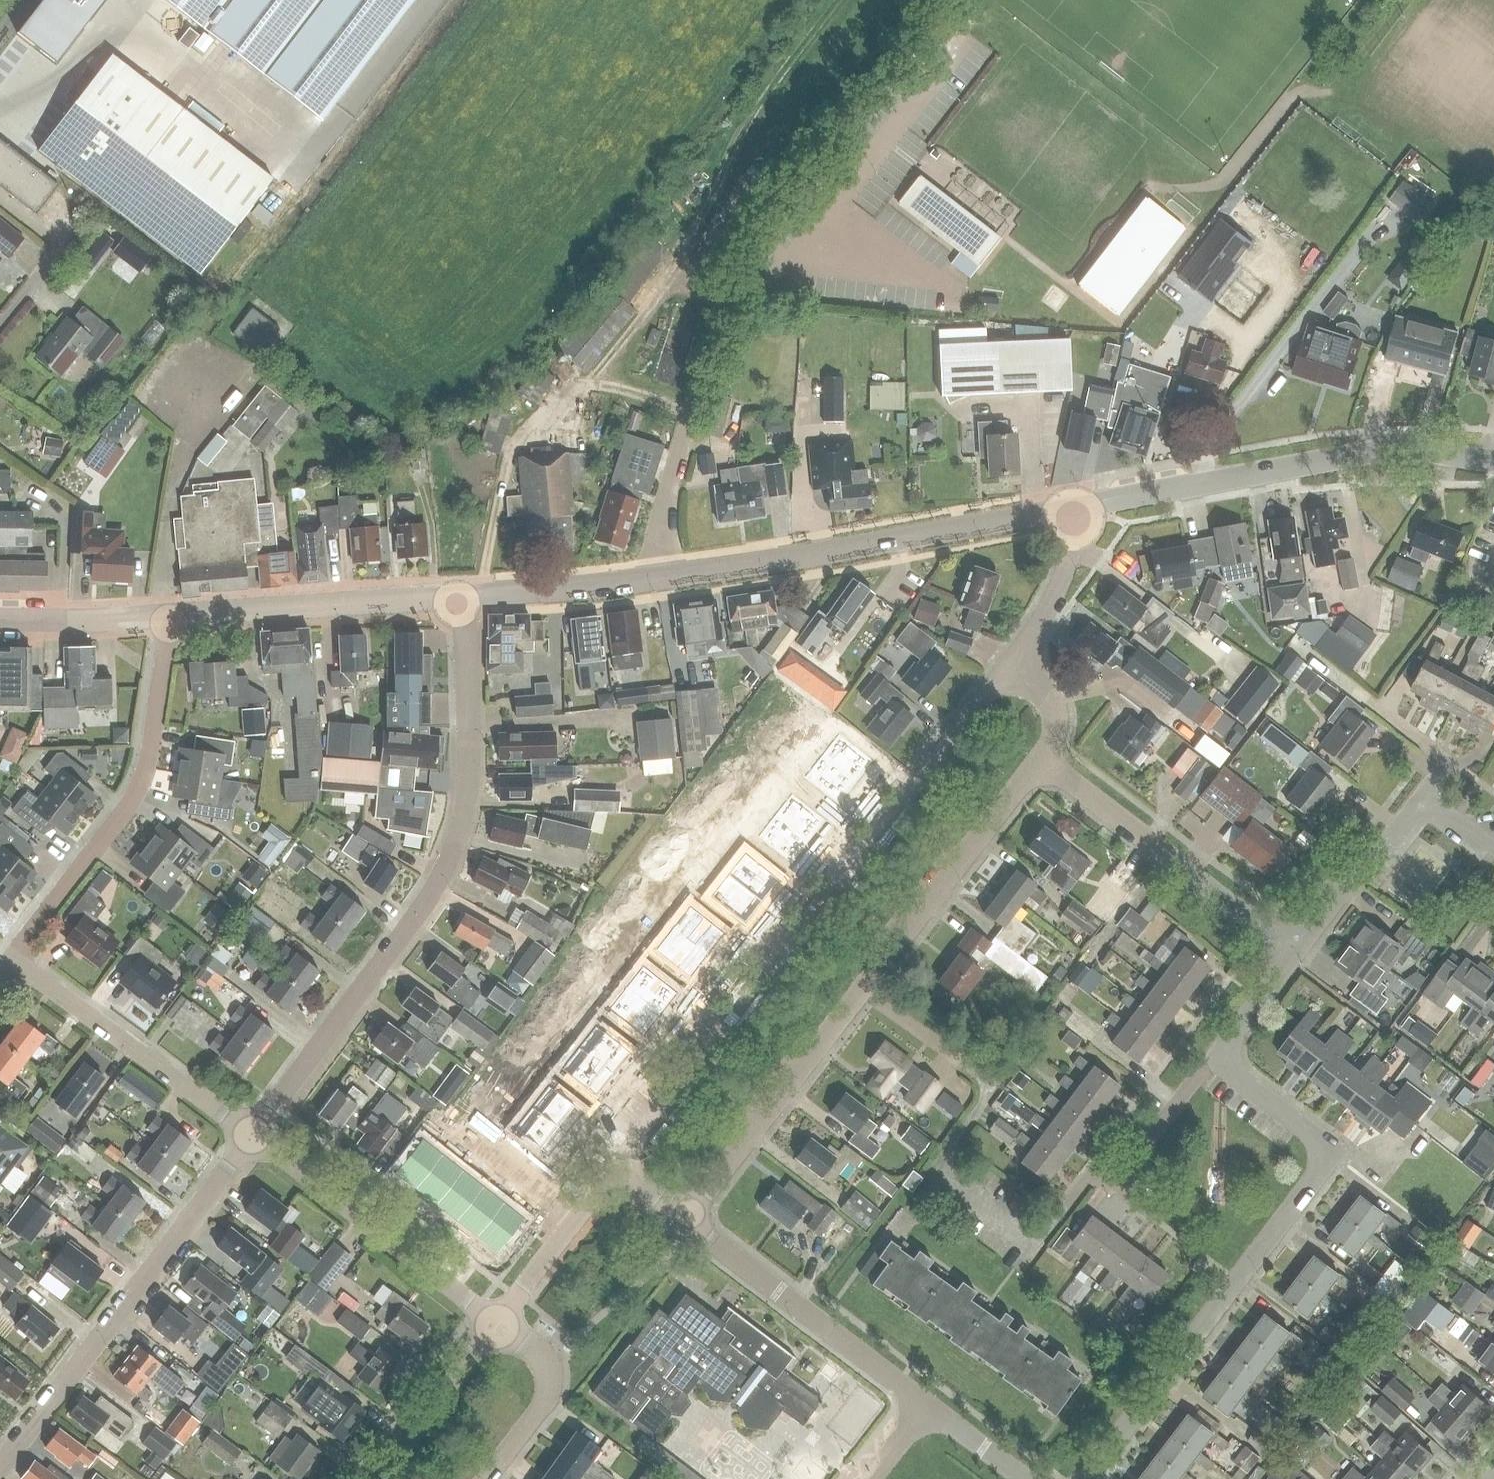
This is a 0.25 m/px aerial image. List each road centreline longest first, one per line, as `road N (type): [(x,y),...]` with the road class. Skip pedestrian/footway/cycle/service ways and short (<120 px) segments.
road 1 (residential): [(1089,1478),(1327,1153),(1213,1061),(1294,955)]
road 2 (residential): [(623,1169),(1013,658)]
road 3 (tertiary): [(1079,512),(458,602)]
road 4 (residential): [(253,1135),(437,879),(461,805),(458,602)]
road 5 (residential): [(688,1218),(1041,759)]
road 6 (tertiary): [(1493,465),(1402,449),(1079,512)]
road 7 (residential): [(0,1458),(253,1135)]
road 8 (residential): [(168,617),(147,776),(13,957)]
road 9 (residential): [(1294,955),(1041,759)]
road 10 (residential): [(929,1408),(688,1218)]
road 11 (residential): [(494,1325),(253,1135)]
road 12 (residential): [(253,1135),(13,957)]
road 13 (tertiary): [(458,602),(168,617)]
road 14 (residential): [(494,1325),(623,1169)]
road 15 (residential): [(1294,955),(1420,801)]
road 16 (residential): [(487,1478),(540,1411),(549,1384),(541,1361),(494,1325)]
road 17 (residential): [(378,1478),(494,1325)]
road 18 (tertiary): [(168,617),(0,618)]
road 19 (residential): [(1013,658),(1074,551),(1079,512)]
road 20 (residential): [(1420,801),(1449,760),(1369,704)]
road 21 (residential): [(1041,759),(1062,720),(1056,693),(1013,658)]

